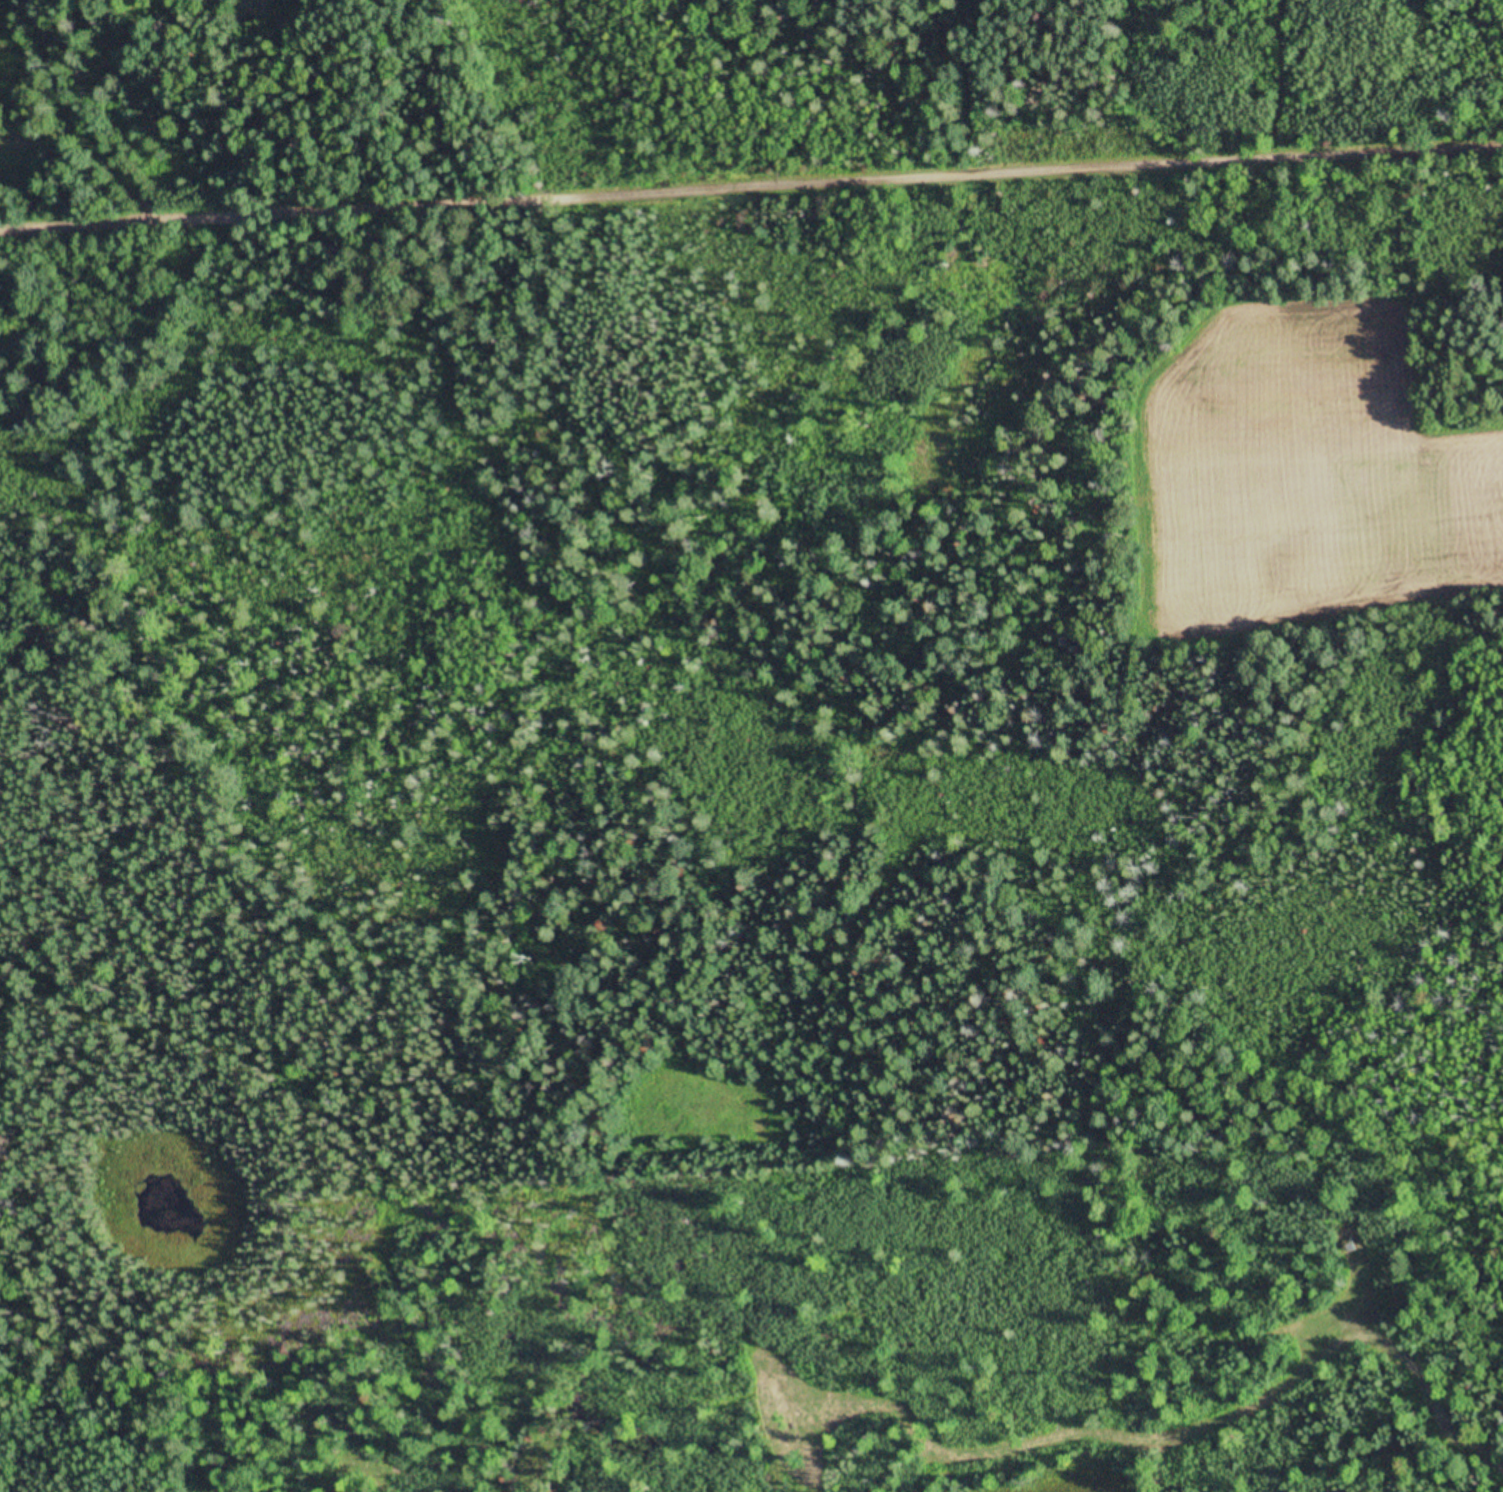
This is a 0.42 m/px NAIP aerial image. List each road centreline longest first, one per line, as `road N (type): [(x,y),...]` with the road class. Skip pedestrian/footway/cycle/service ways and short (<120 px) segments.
road 1 (residential): [(0,229),(1502,142)]

